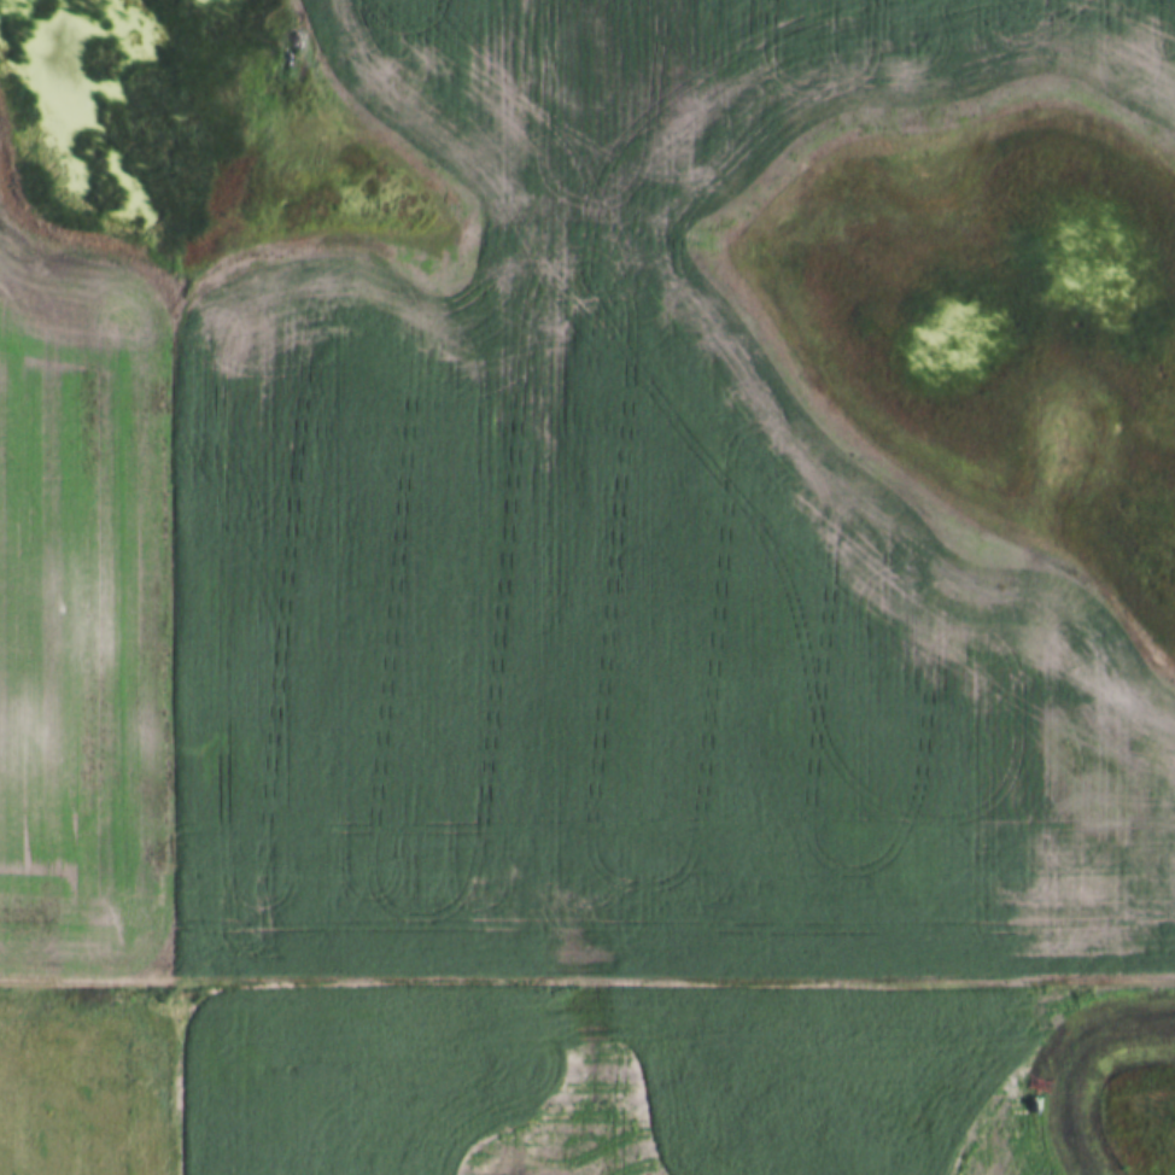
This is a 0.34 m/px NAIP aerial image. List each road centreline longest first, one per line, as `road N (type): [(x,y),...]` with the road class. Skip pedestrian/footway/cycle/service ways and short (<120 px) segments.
road 1 (track): [(0,978),(1174,980)]
road 2 (track): [(177,1174),(179,1009),(189,926),(193,405),(186,267)]

